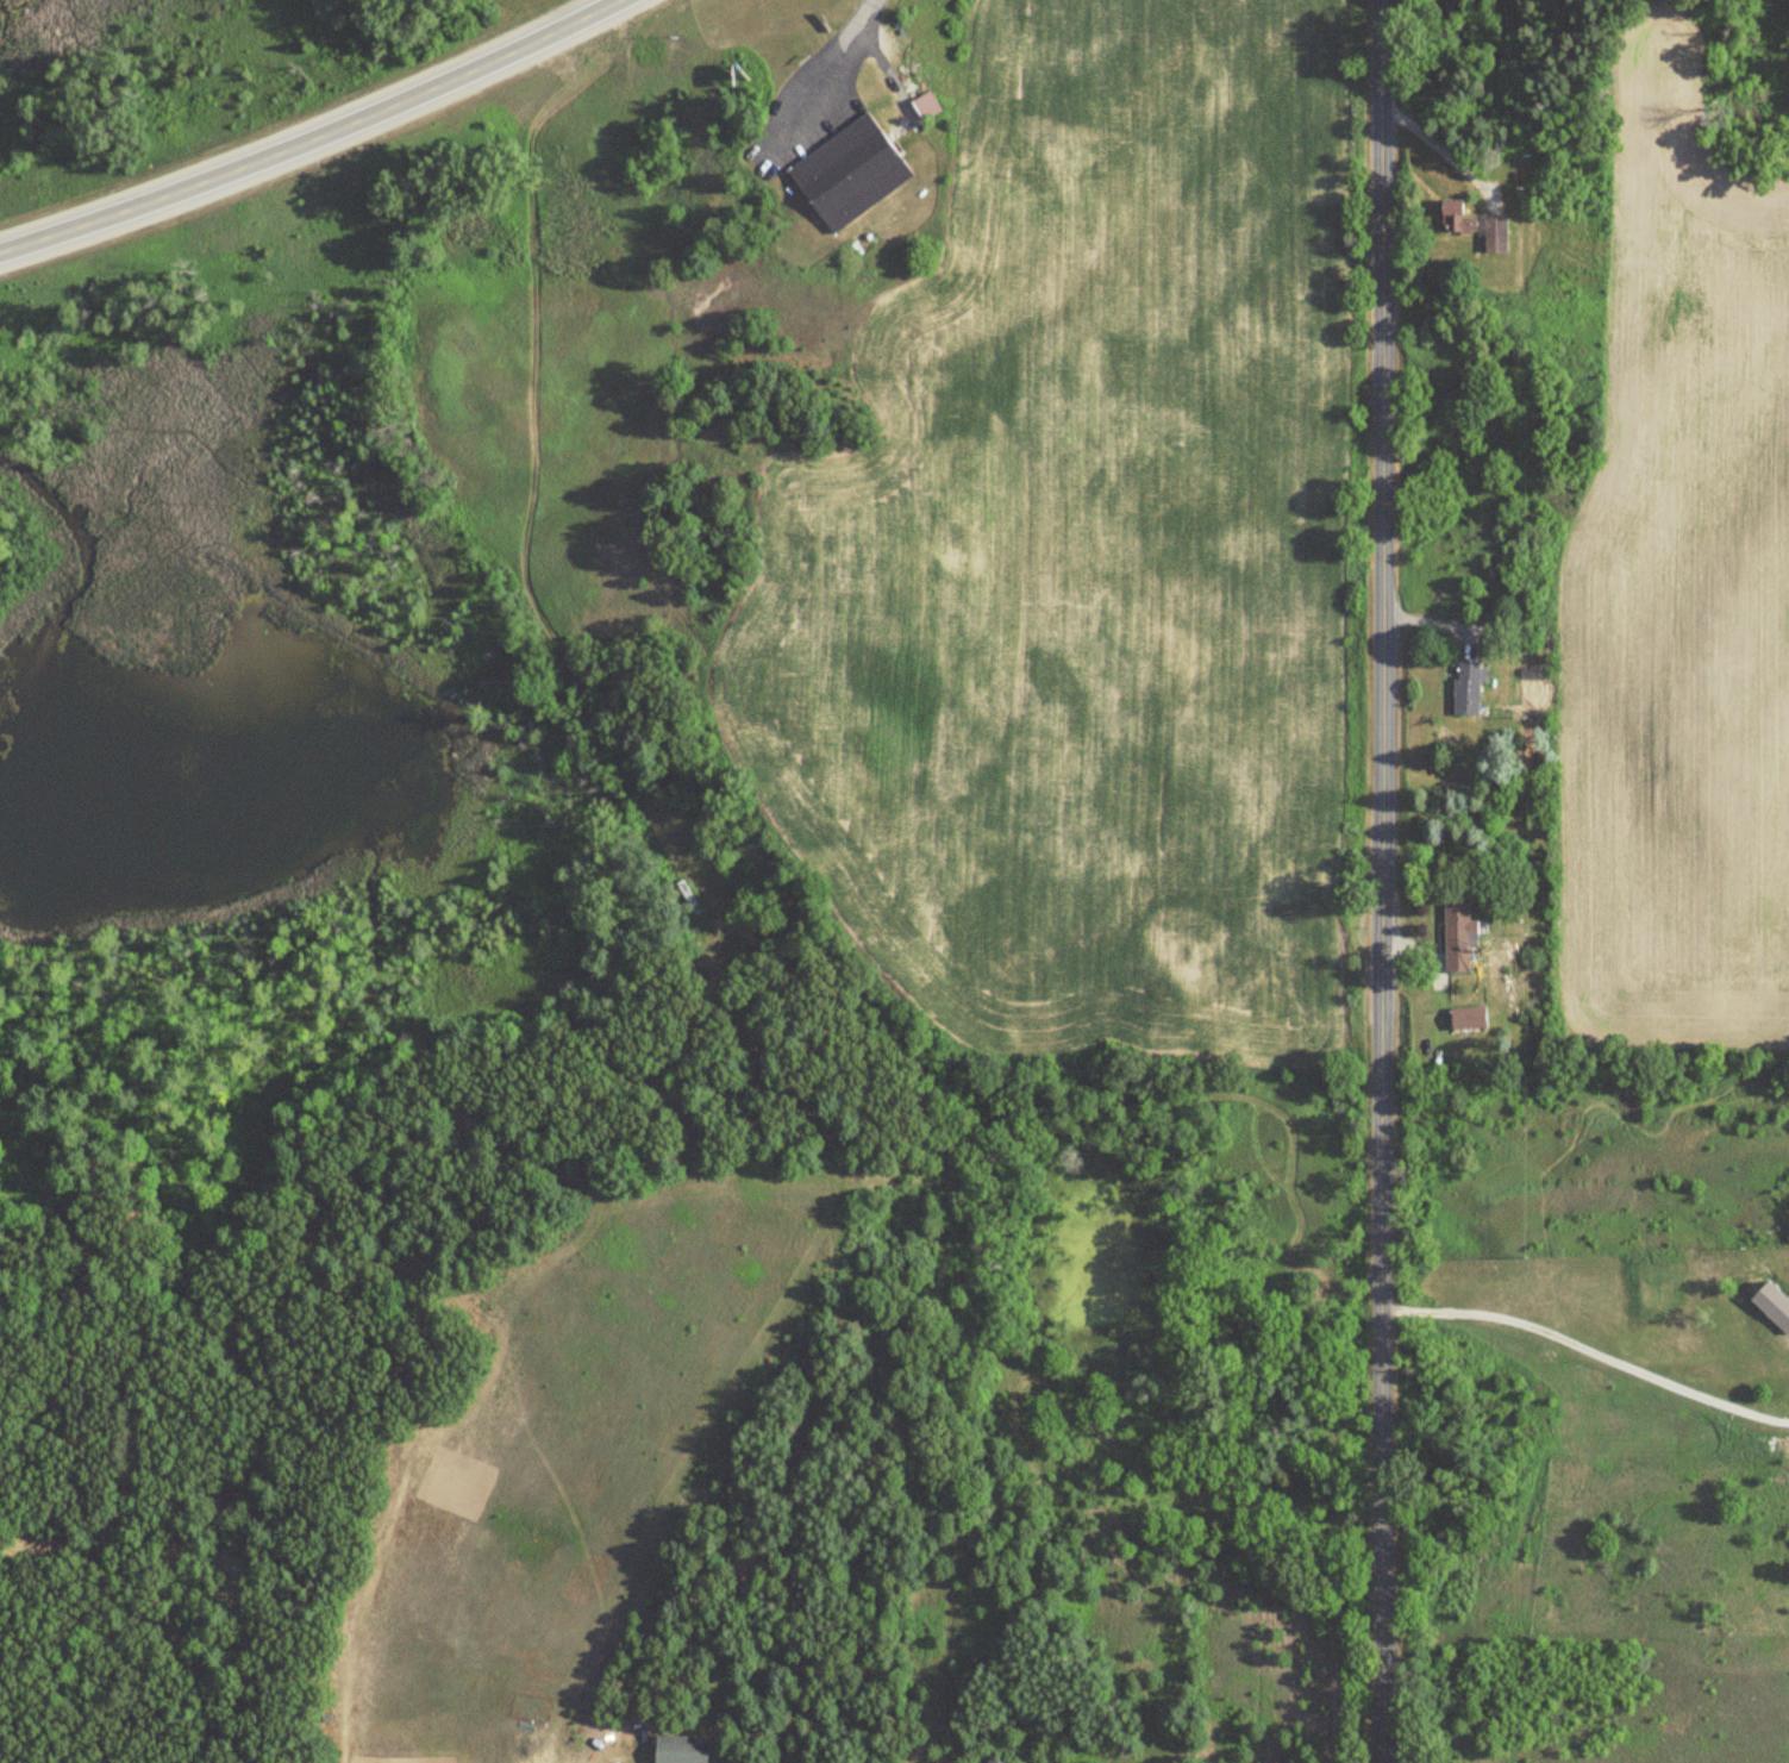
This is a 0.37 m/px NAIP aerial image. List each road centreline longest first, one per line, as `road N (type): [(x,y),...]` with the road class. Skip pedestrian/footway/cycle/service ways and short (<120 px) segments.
road 1 (residential): [(1385,1762),(1381,0)]
road 2 (secondary): [(0,253),(367,119),(621,0)]

